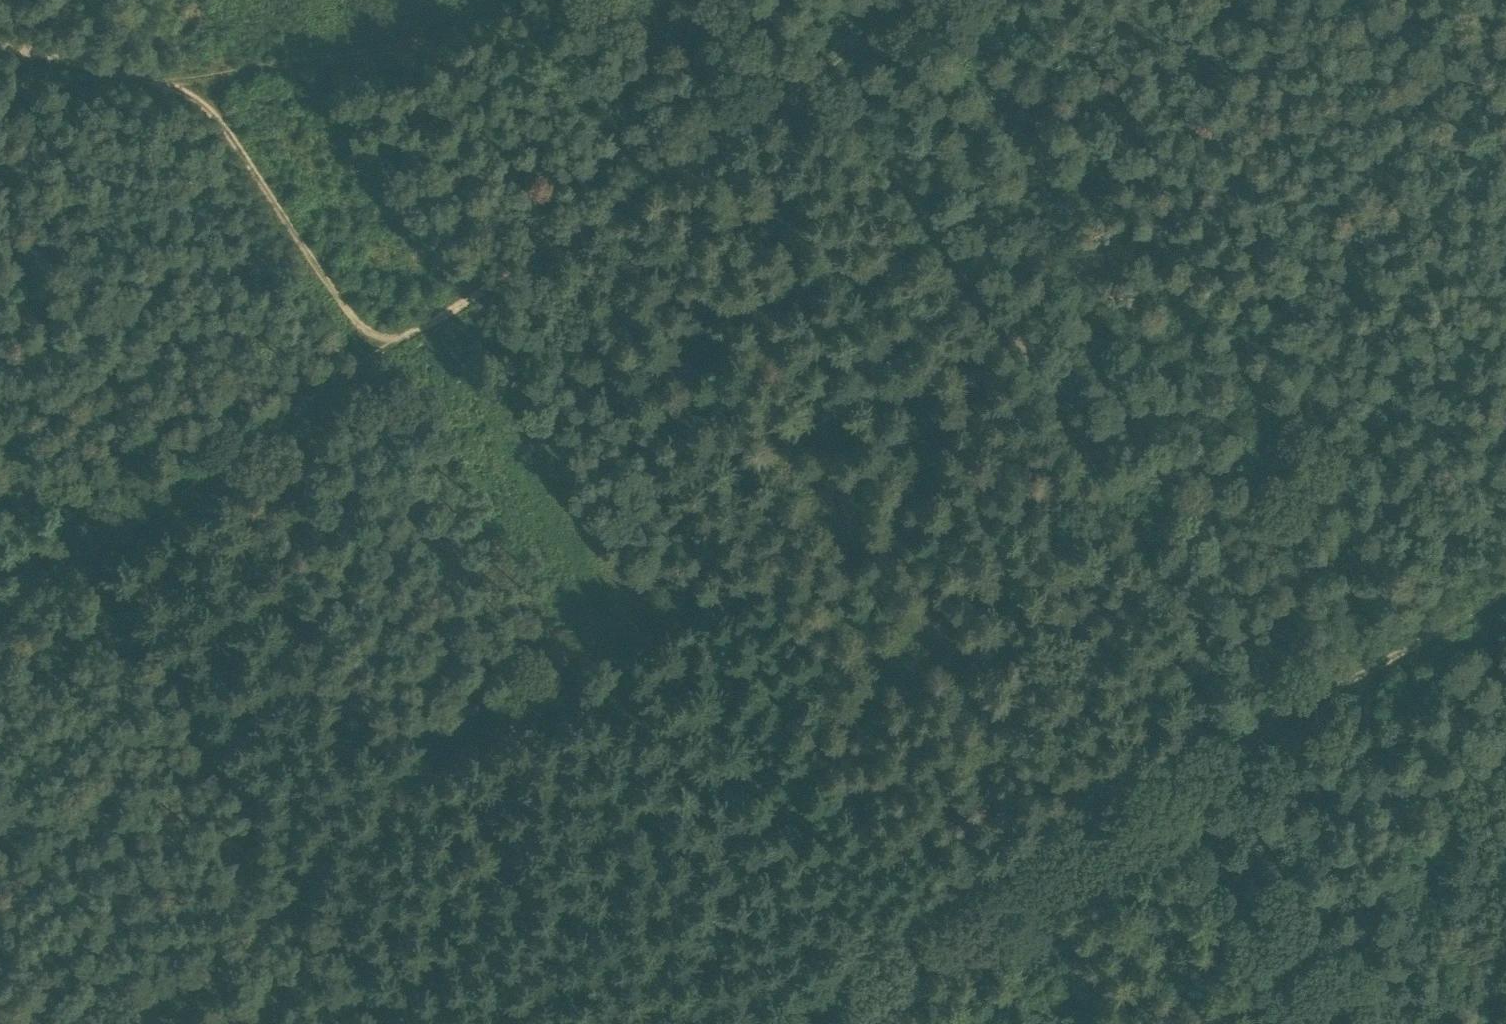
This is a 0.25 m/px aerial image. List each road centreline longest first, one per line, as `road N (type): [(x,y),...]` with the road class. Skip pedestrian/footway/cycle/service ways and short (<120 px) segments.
road 1 (track): [(1213,760),(1207,656),(1181,579),(872,123)]
road 2 (track): [(1213,760),(1154,771),(770,1023)]
road 3 (track): [(0,601),(378,355)]
road 4 (track): [(378,355),(755,109)]
road 5 (track): [(1213,760),(1505,582)]
road 6 (track): [(190,82),(378,355)]
road 7 (track): [(509,0),(417,41),(190,82)]
road 8 (track): [(1354,1023),(1235,863),(1216,815),(1213,760)]
road 9 (track): [(0,40),(190,82)]
road 10 (track): [(755,109),(913,0)]
road 11 (track): [(1221,829),(1074,824)]

